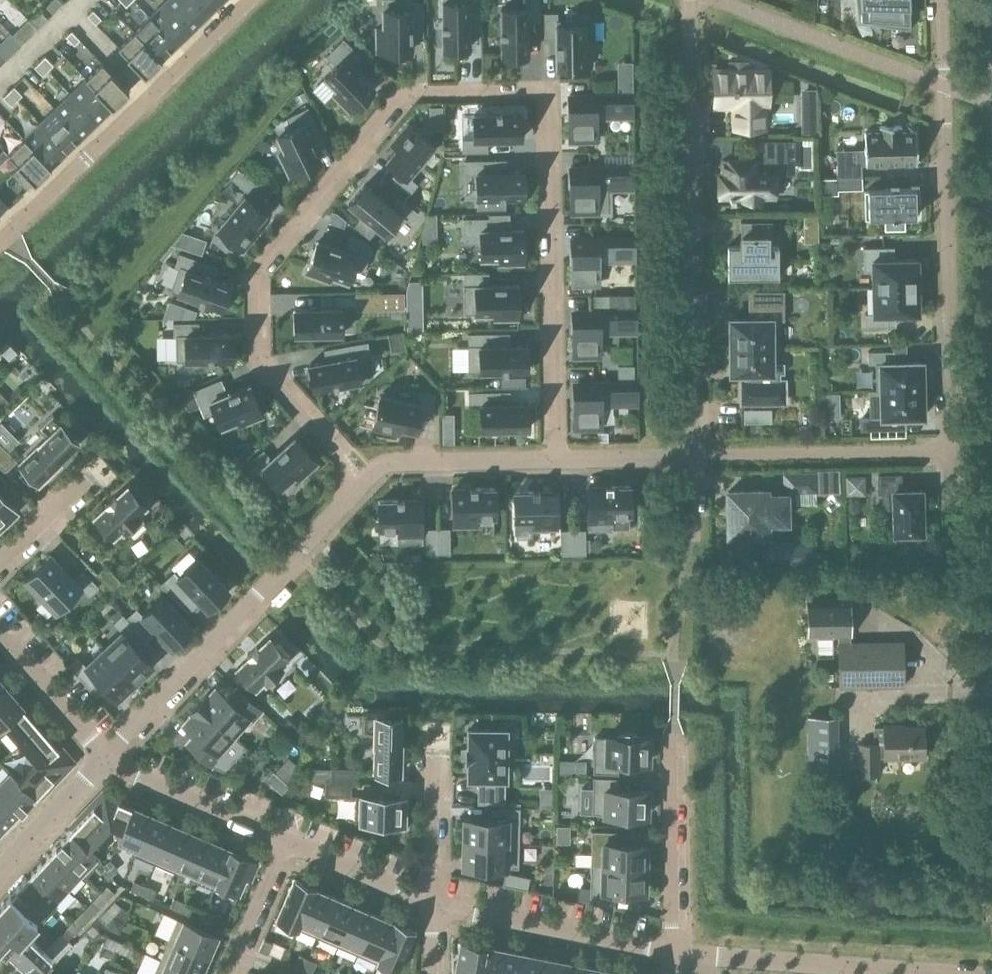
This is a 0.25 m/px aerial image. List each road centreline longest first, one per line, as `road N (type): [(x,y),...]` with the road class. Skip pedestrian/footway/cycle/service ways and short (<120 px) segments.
road 1 (residential): [(350,496),(339,457),(253,362),(251,272),(402,90),(550,90),(558,459)]
road 2 (residential): [(691,455),(688,0)]
road 3 (residential): [(941,0),(953,450)]
road 4 (residential): [(350,496),(105,757)]
road 5 (residential): [(0,243),(248,0)]
road 6 (residential): [(670,953),(677,655)]
road 7 (residential): [(960,973),(670,953)]
road 8 (residential): [(953,450),(691,455)]
road 9 (residential): [(670,953),(431,901)]
road 10 (residential): [(558,459),(391,462),(350,496)]
road 11 (residential): [(285,838),(105,757)]
road 12 (residential): [(105,757),(0,636)]
road 13 (residential): [(431,901),(285,838)]
road 14 (residential): [(105,757),(0,868)]
road 15 (residential): [(285,838),(227,973)]
road 16 (residential): [(431,901),(432,759)]
road 17 (residential): [(691,455),(558,459)]

